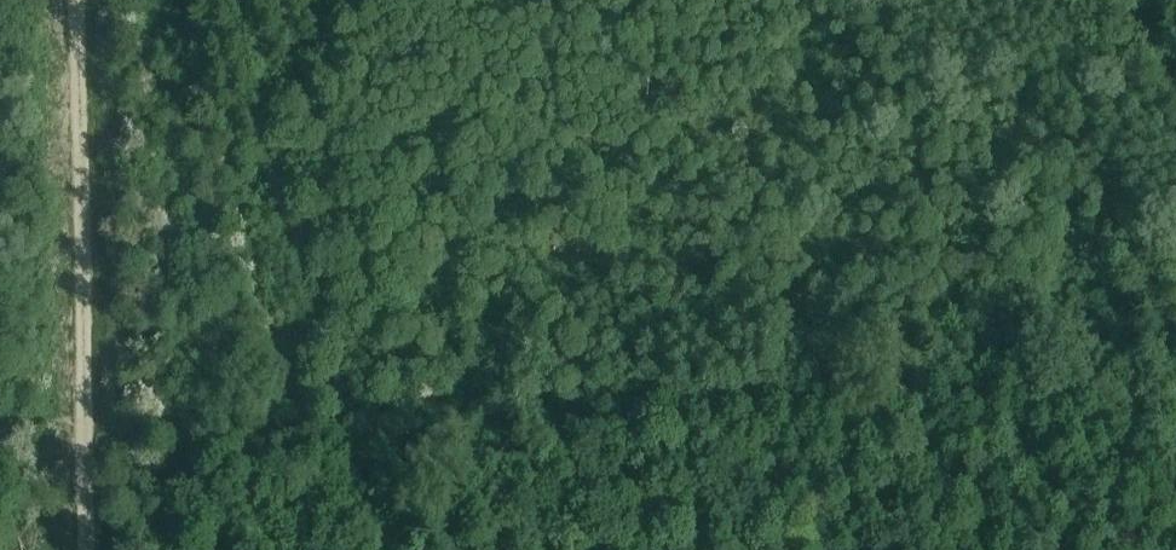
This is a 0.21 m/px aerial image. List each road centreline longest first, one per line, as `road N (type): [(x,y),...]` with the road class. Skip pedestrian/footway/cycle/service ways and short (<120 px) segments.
road 1 (track): [(76,0),(85,549)]

